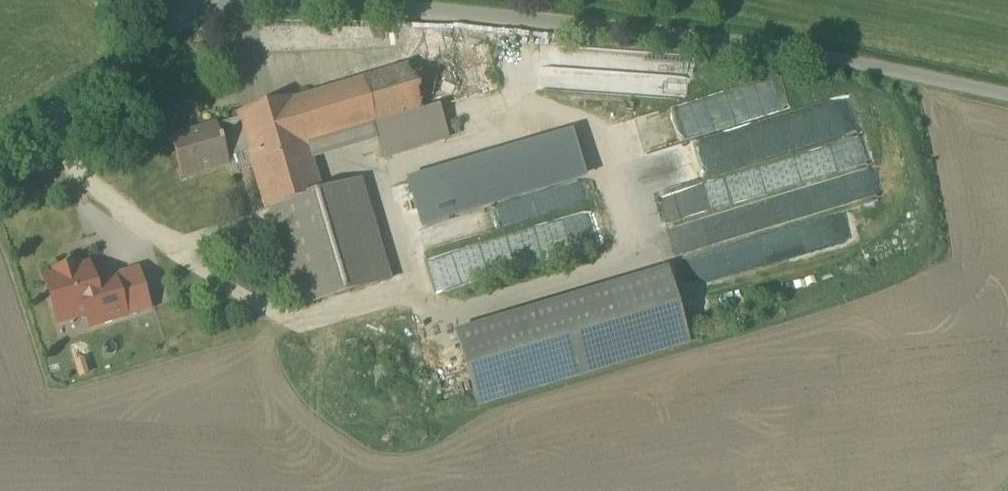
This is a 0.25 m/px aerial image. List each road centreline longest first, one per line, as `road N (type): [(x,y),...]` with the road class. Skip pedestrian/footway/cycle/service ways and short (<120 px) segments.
road 1 (unclassified): [(1007,95),(744,39),(390,0)]
road 2 (unclassified): [(205,0),(0,138)]

